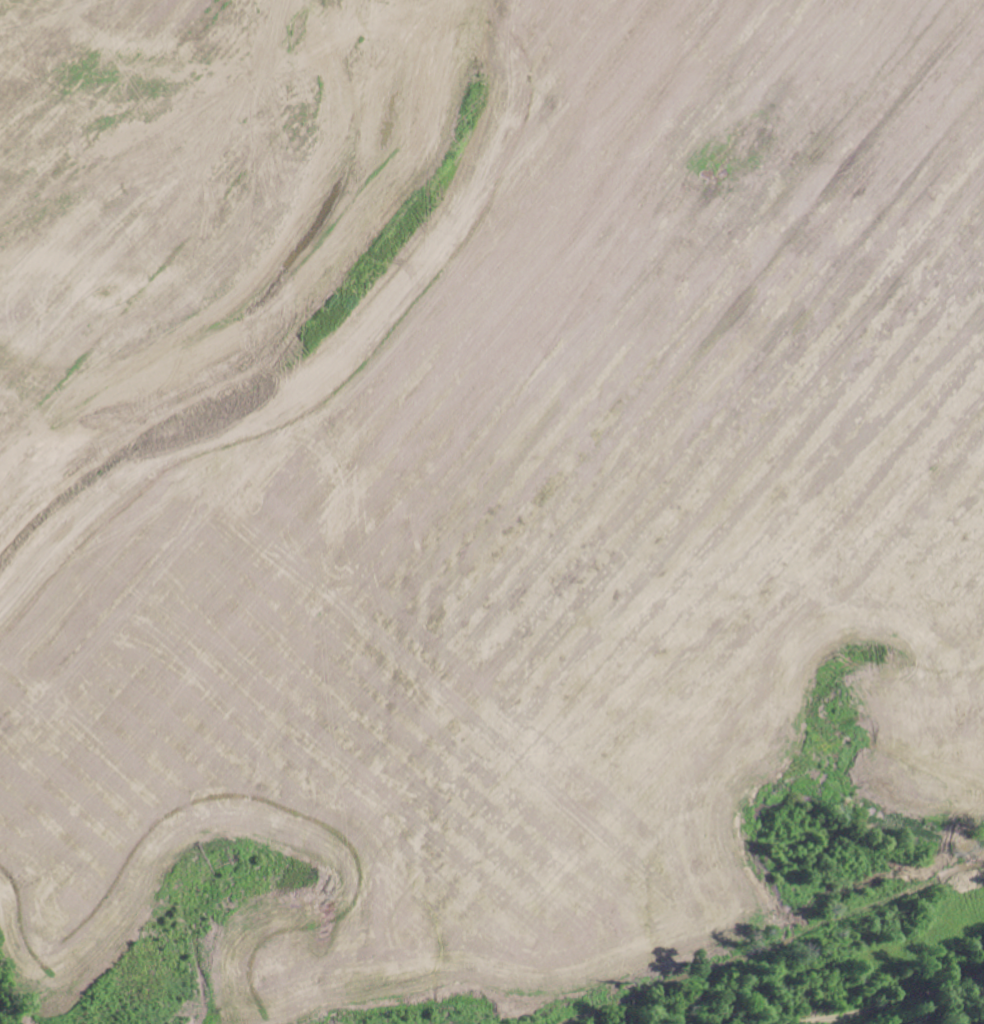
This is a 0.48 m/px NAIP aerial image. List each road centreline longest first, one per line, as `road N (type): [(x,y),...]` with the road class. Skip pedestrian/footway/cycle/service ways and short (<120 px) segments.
road 1 (residential): [(789,1023),(983,972)]

